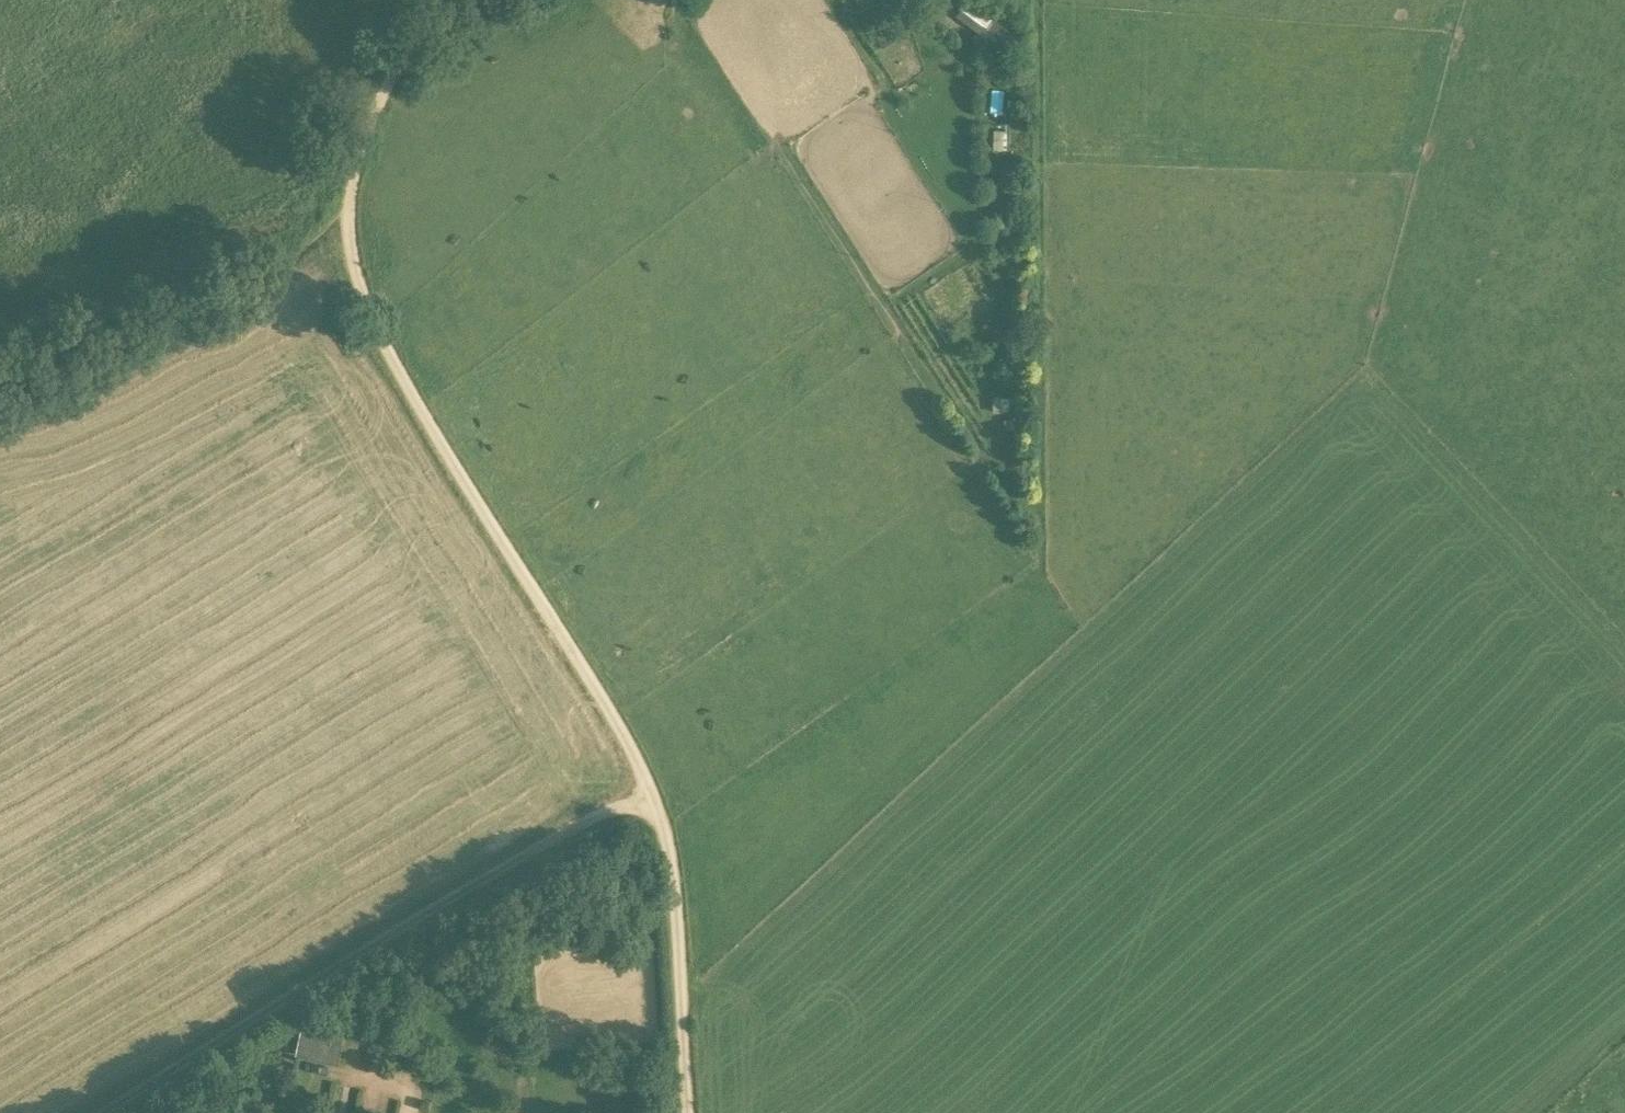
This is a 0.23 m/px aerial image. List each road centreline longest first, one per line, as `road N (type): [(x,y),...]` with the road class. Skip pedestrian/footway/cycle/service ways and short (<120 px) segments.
road 1 (track): [(689,1112),(675,888),(652,797),(618,724),(380,340),(351,258),(348,216)]
road 2 (track): [(104,1112),(532,851),(652,797)]
road 3 (track): [(348,216),(214,319),(81,386),(0,408)]
road 4 (track): [(348,216),(360,144),(406,53),(448,0)]

